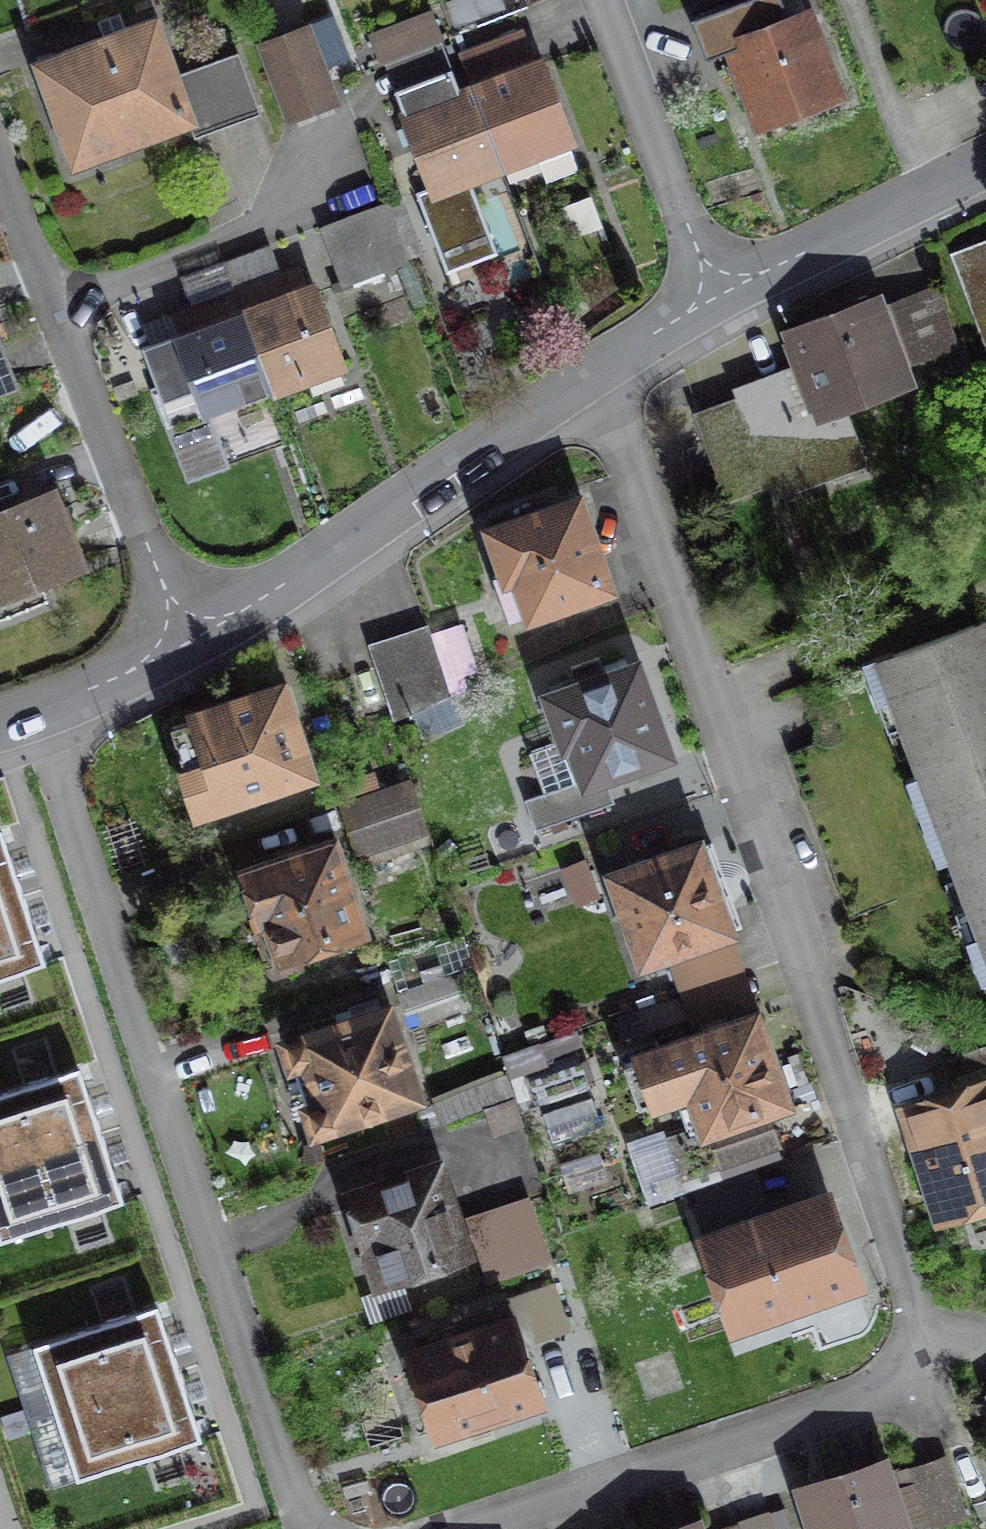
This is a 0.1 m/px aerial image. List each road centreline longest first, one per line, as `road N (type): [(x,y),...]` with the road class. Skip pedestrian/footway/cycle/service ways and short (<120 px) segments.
road 1 (residential): [(602,375),(912,1297),(914,1350),(897,1385),(869,1399),(492,1528)]
road 2 (residential): [(310,1528),(293,1502),(31,733)]
road 3 (residential): [(0,176),(49,317),(200,645)]
road 4 (residential): [(200,645),(602,375)]
road 5 (residential): [(714,308),(594,0)]
road 6 (residential): [(714,308),(985,172)]
road 7 (residential): [(31,733),(200,645)]
road 8 (residential): [(602,375),(714,308)]

